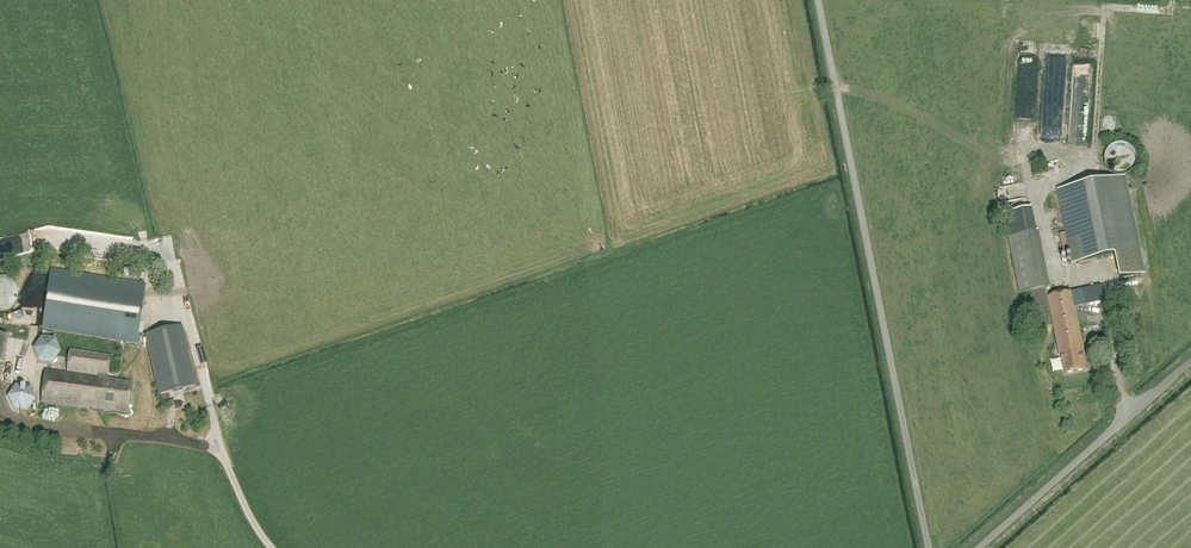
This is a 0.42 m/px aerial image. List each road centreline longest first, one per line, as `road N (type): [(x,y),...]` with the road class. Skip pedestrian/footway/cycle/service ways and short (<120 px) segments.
road 1 (unclassified): [(928,547),(817,0)]
road 2 (unclassified): [(978,547),(1190,361)]

